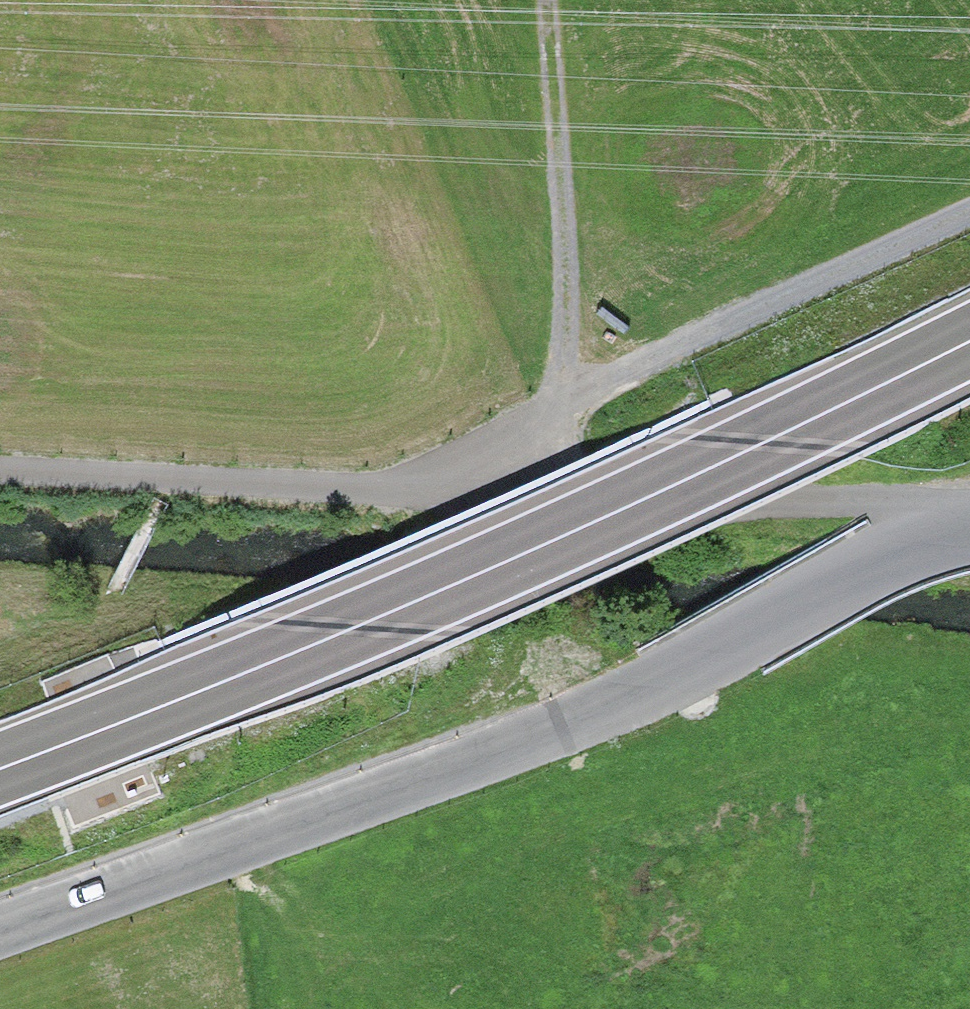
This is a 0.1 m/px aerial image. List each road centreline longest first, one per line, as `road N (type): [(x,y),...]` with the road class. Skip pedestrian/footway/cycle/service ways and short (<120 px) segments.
road 1 (trunk): [(969,334),(359,628),(0,773)]
road 2 (unclassified): [(969,529),(891,544),(565,716),(0,923)]
road 3 (unclassified): [(969,507),(884,496),(0,461)]
road 4 (track): [(352,480),(586,397),(969,190)]
road 5 (track): [(554,408),(565,232),(550,0)]

